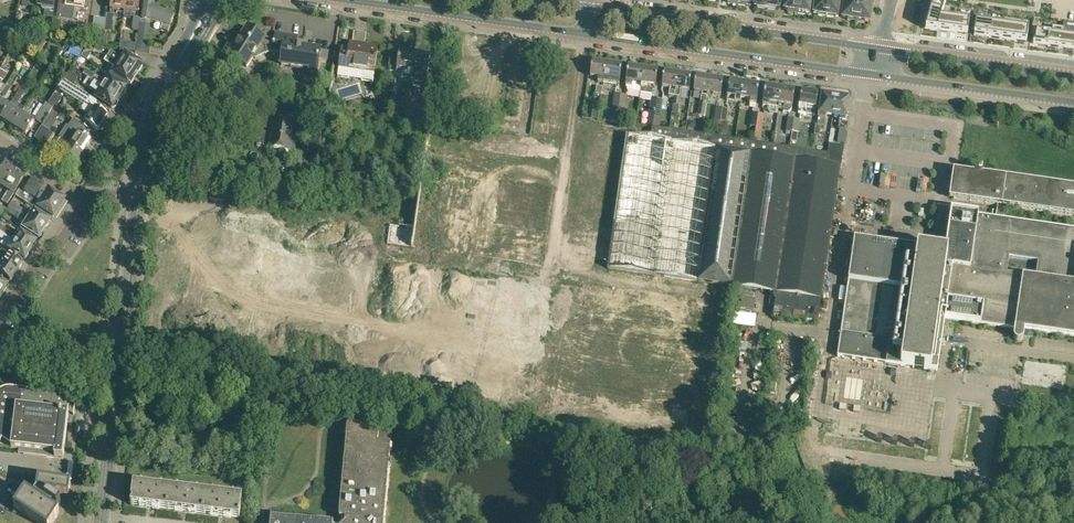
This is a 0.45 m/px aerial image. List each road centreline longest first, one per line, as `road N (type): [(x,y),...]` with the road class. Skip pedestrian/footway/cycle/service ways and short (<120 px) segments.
road 1 (primary): [(343,0),(1073,103)]
road 2 (tertiary): [(100,516),(139,198)]
road 3 (primary): [(873,48),(587,8)]
road 4 (tertiary): [(139,198),(164,98),(217,0)]
road 5 (primary): [(1073,76),(873,48)]
road 6 (residential): [(0,319),(87,198)]

